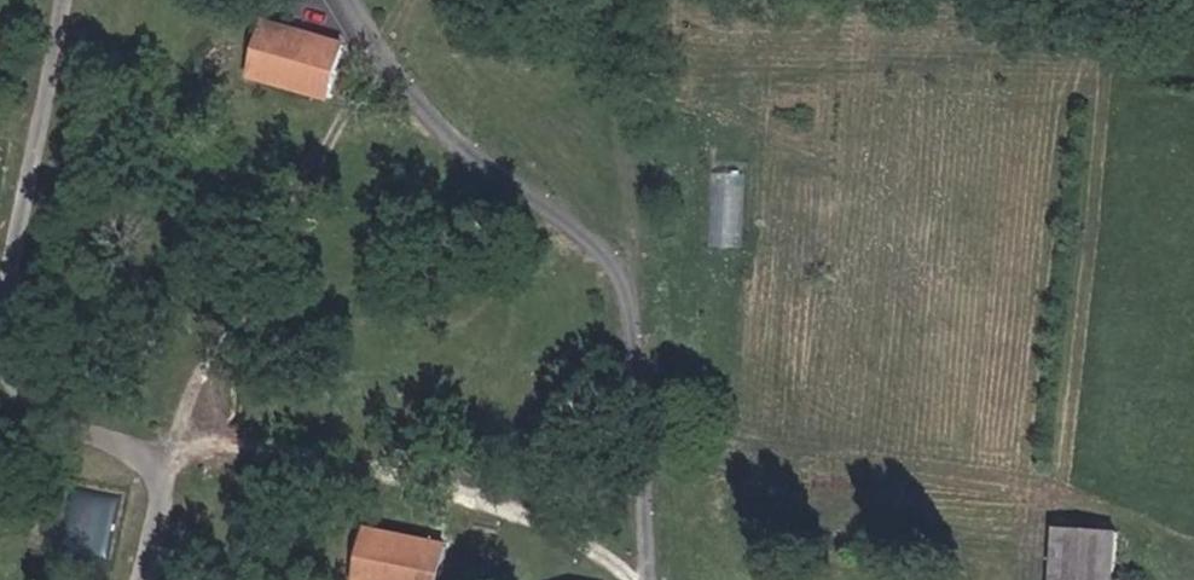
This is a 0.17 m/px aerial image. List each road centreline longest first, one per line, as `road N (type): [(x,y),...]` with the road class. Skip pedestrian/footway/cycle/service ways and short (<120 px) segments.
road 1 (unclassified): [(135,579),(168,462),(60,424),(12,377),(4,310),(64,0)]
road 2 (unclassified): [(350,0),(374,53),(440,134),(550,208)]
road 3 (unclassified): [(653,579),(646,437)]

